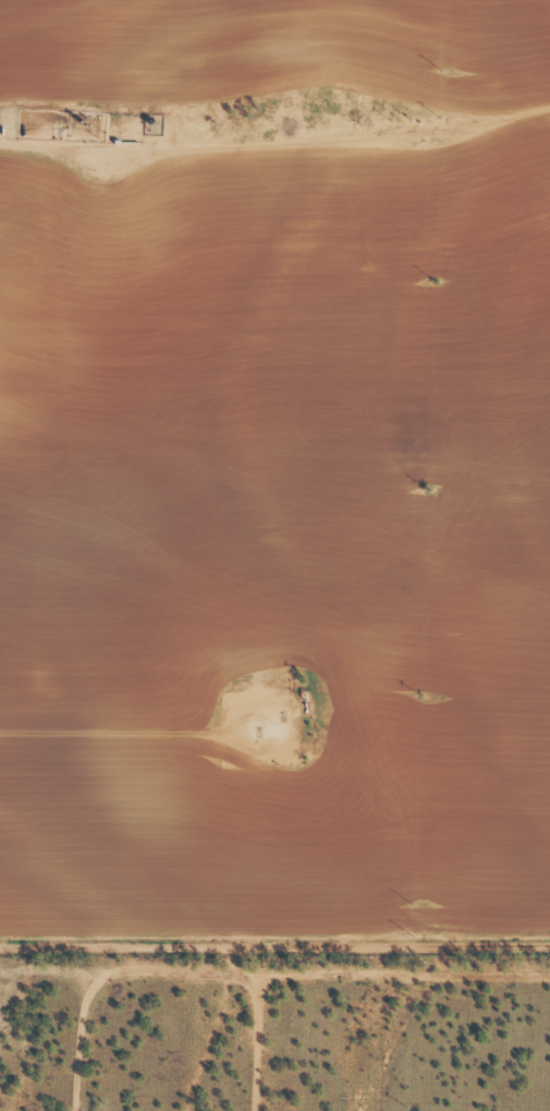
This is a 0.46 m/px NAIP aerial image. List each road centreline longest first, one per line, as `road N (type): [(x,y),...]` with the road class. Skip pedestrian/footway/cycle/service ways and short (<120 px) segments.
road 1 (residential): [(549,131),(414,154),(0,139)]
road 2 (residential): [(0,934),(549,925)]
road 3 (residential): [(334,748),(549,742)]
road 4 (residential): [(237,1110),(237,925)]

